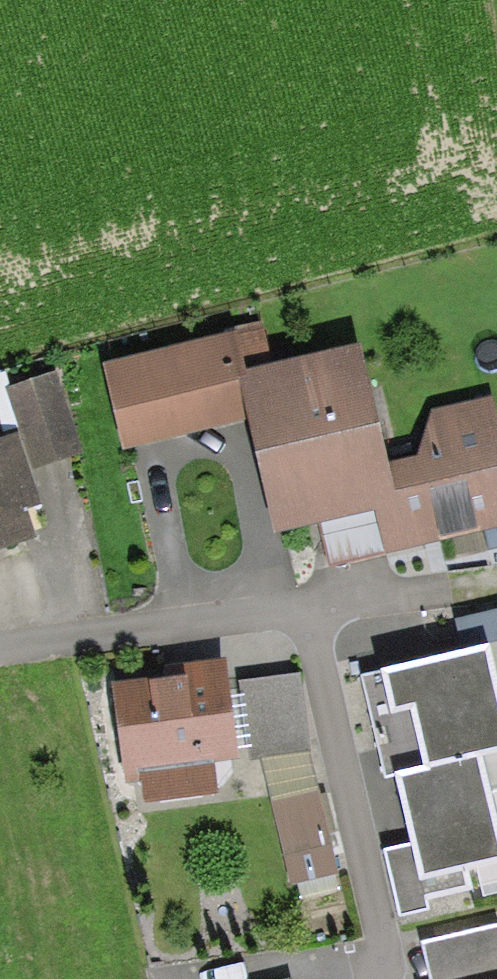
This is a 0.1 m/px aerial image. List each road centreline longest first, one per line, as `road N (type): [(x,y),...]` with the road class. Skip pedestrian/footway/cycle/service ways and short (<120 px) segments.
road 1 (residential): [(0,656),(222,627),(303,630),(416,611)]

